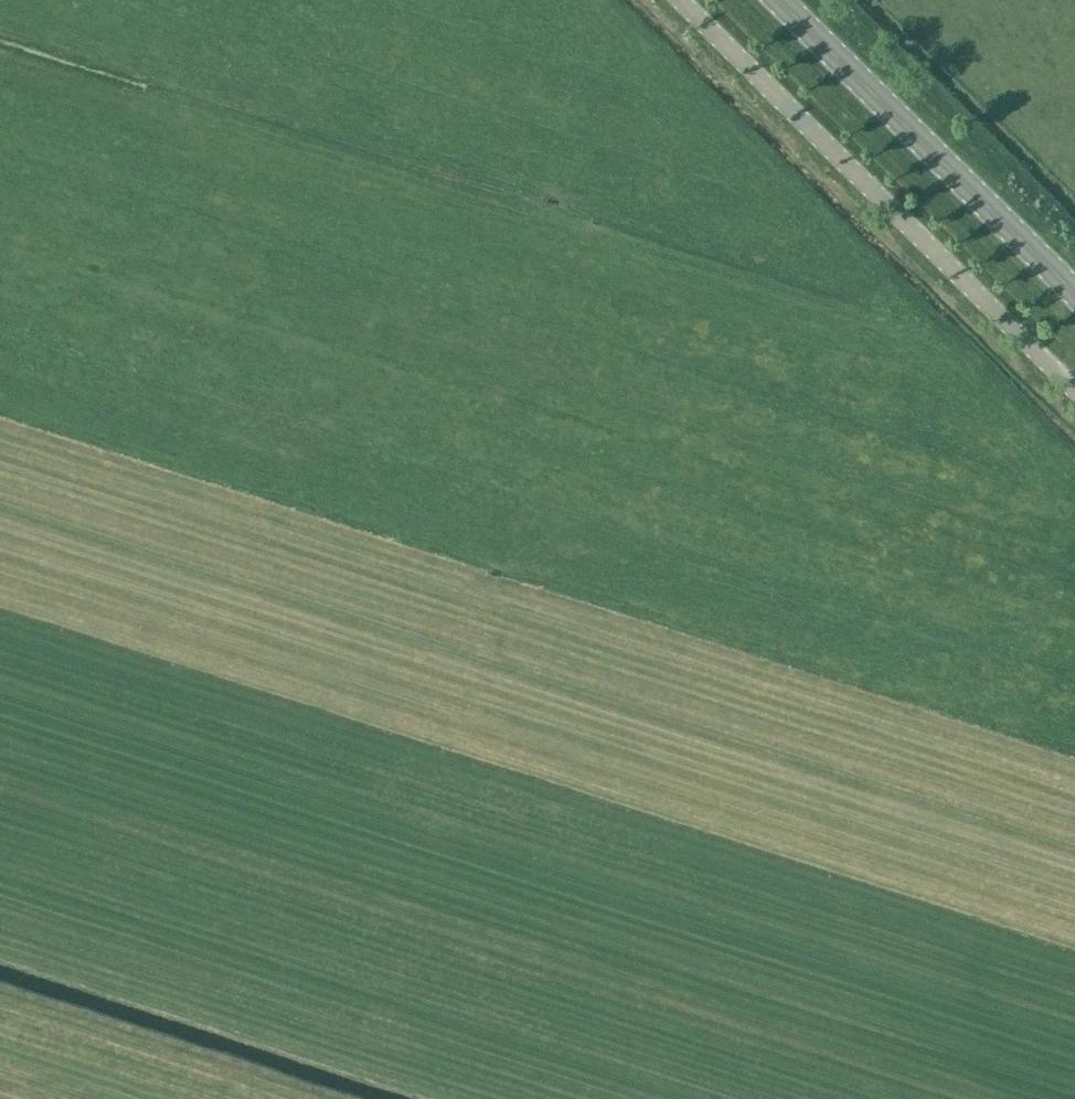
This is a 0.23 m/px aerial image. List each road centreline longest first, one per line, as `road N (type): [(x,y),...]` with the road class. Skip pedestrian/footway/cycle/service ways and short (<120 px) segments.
road 1 (unclassified): [(681,0),(1074,390)]
road 2 (primary): [(1074,292),(781,0)]

